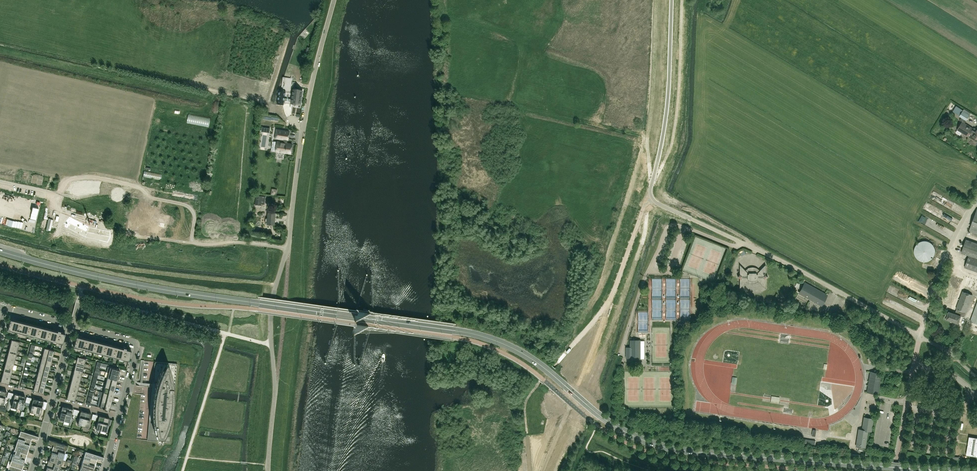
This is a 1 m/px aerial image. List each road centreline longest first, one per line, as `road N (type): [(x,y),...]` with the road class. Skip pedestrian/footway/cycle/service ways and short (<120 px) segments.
road 1 (secondary): [(933,470),(664,446),(611,423),(533,359),(482,336),(162,290),(0,251)]
road 2 (unclassified): [(920,336),(654,200),(672,0)]
road 3 (unclassified): [(289,250),(305,116),(334,0)]
road 4 (unclassified): [(920,336),(948,248),(976,197)]
road 5 (residential): [(119,415),(136,344),(71,325)]
road 6 (unclassified): [(289,250),(271,318),(276,385)]

